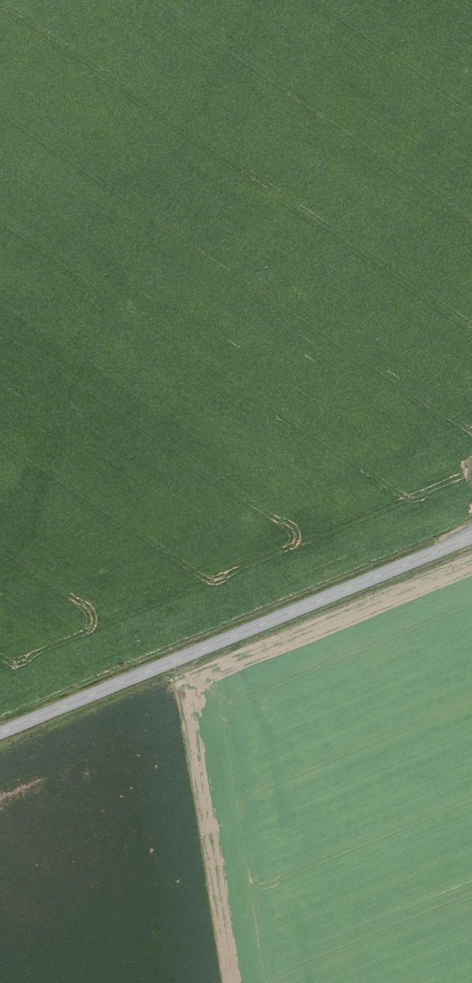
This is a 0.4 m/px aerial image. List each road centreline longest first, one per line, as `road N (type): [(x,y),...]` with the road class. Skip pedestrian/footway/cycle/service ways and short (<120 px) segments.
road 1 (secondary): [(0,732),(471,537)]

